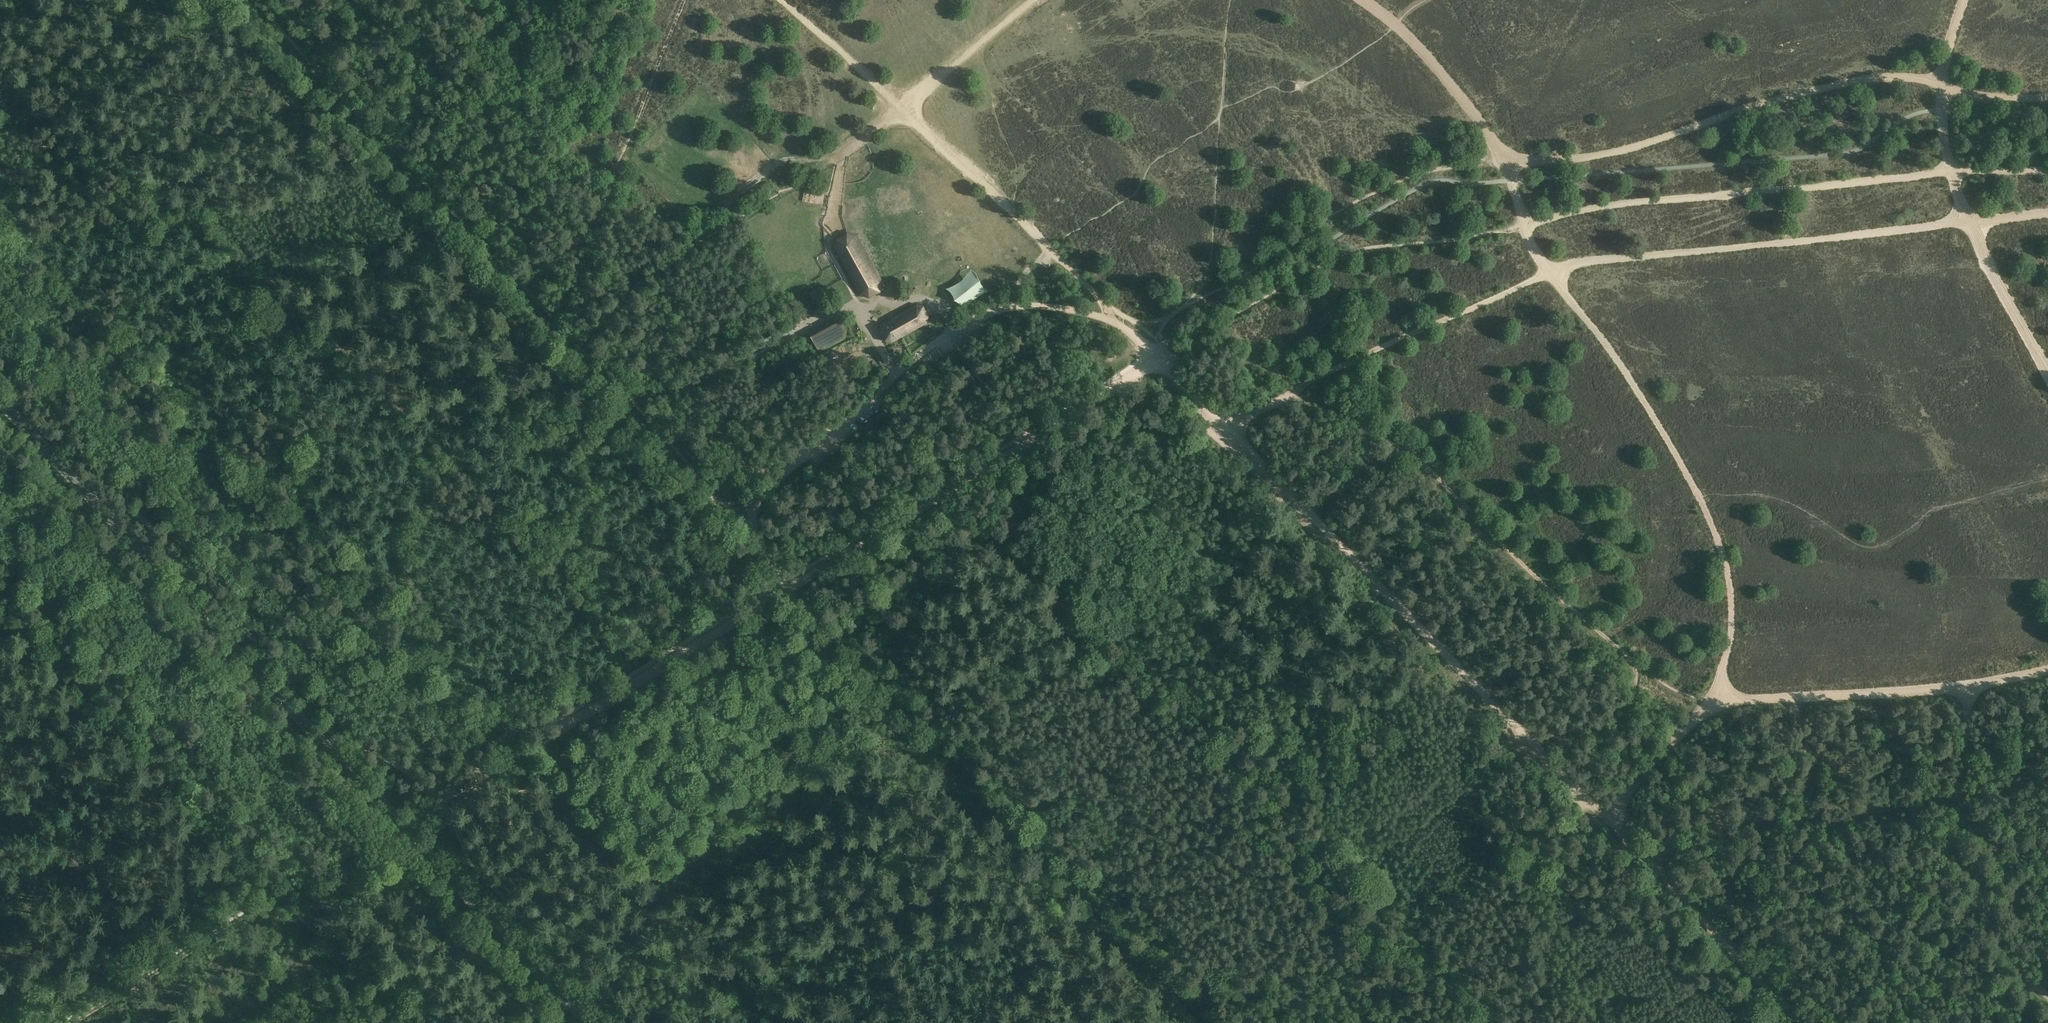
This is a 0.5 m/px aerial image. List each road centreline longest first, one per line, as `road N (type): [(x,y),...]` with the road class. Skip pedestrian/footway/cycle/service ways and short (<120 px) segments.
road 1 (track): [(2047,172),(1948,172),(1613,205),(1447,240),(1360,248),(1159,361)]
road 2 (tertiary): [(589,1022),(0,399)]
road 3 (track): [(1183,310),(1338,212),(1426,170),(1628,150),(1850,80),(1938,82)]
road 4 (track): [(1505,1022),(973,475)]
road 5 (track): [(18,232),(510,758)]
road 6 (track): [(651,670),(655,661),(193,203),(180,198)]
road 7 (track): [(1227,430),(1604,815)]
road 8 (track): [(1700,709),(1644,675),(1543,590),(1402,440),(1283,394)]
road 9 (track): [(2047,212),(1584,262),(1550,274)]
road 10 (track): [(1700,709),(1715,688),(1731,626),(1717,538),(1612,353),(1550,274)]
road 11 (track): [(0,585),(280,896)]
road 12 (track): [(1650,861),(1747,829),(1956,799),(2047,773)]
road 13 (track): [(1254,1022),(1604,815)]
road 14 (track): [(578,342),(633,287),(903,106)]
road 15 (track): [(527,748),(778,1022)]
road 16 (track): [(2047,670),(1700,709)]
road 17 (track): [(553,316),(684,0)]
road 18 (track): [(1550,274),(1482,124),(1404,29),(1362,0)]
road 19 (track): [(331,83),(553,316)]
road 20 (track): [(1938,82),(1948,172),(1980,257),(2047,377)]
road 21 (track): [(1550,274),(1283,394)]
road 22 (track): [(1604,815),(1810,1022)]
road 23 (track): [(1037,436),(788,587)]
road 24 (track): [(527,748),(280,896)]
road 25 (track): [(749,506),(719,497),(578,342)]
road 26 (track): [(2047,997),(2008,959),(1991,904),(1994,840),(1956,799)]
road 27 (track): [(1050,250),(903,106)]
road 28 (track): [(898,373),(749,506)]
road 29 (track): [(180,198),(133,221),(86,228),(18,232),(0,211)]
road 30 (track): [(331,83),(180,198)]
road 31 (track): [(280,896),(400,1022)]
road 32 (track): [(903,106),(1033,0)]
road 33 (track): [(788,587),(651,670)]
road 34 (track): [(903,106),(783,0)]
road 35 (track): [(1089,1022),(1144,999),(1169,976),(1173,998),(1210,1022)]
road 36 (track): [(1159,361),(1037,436)]
road 37 (track): [(1604,815),(1700,709)]
road 38 (track): [(651,670),(538,741)]

